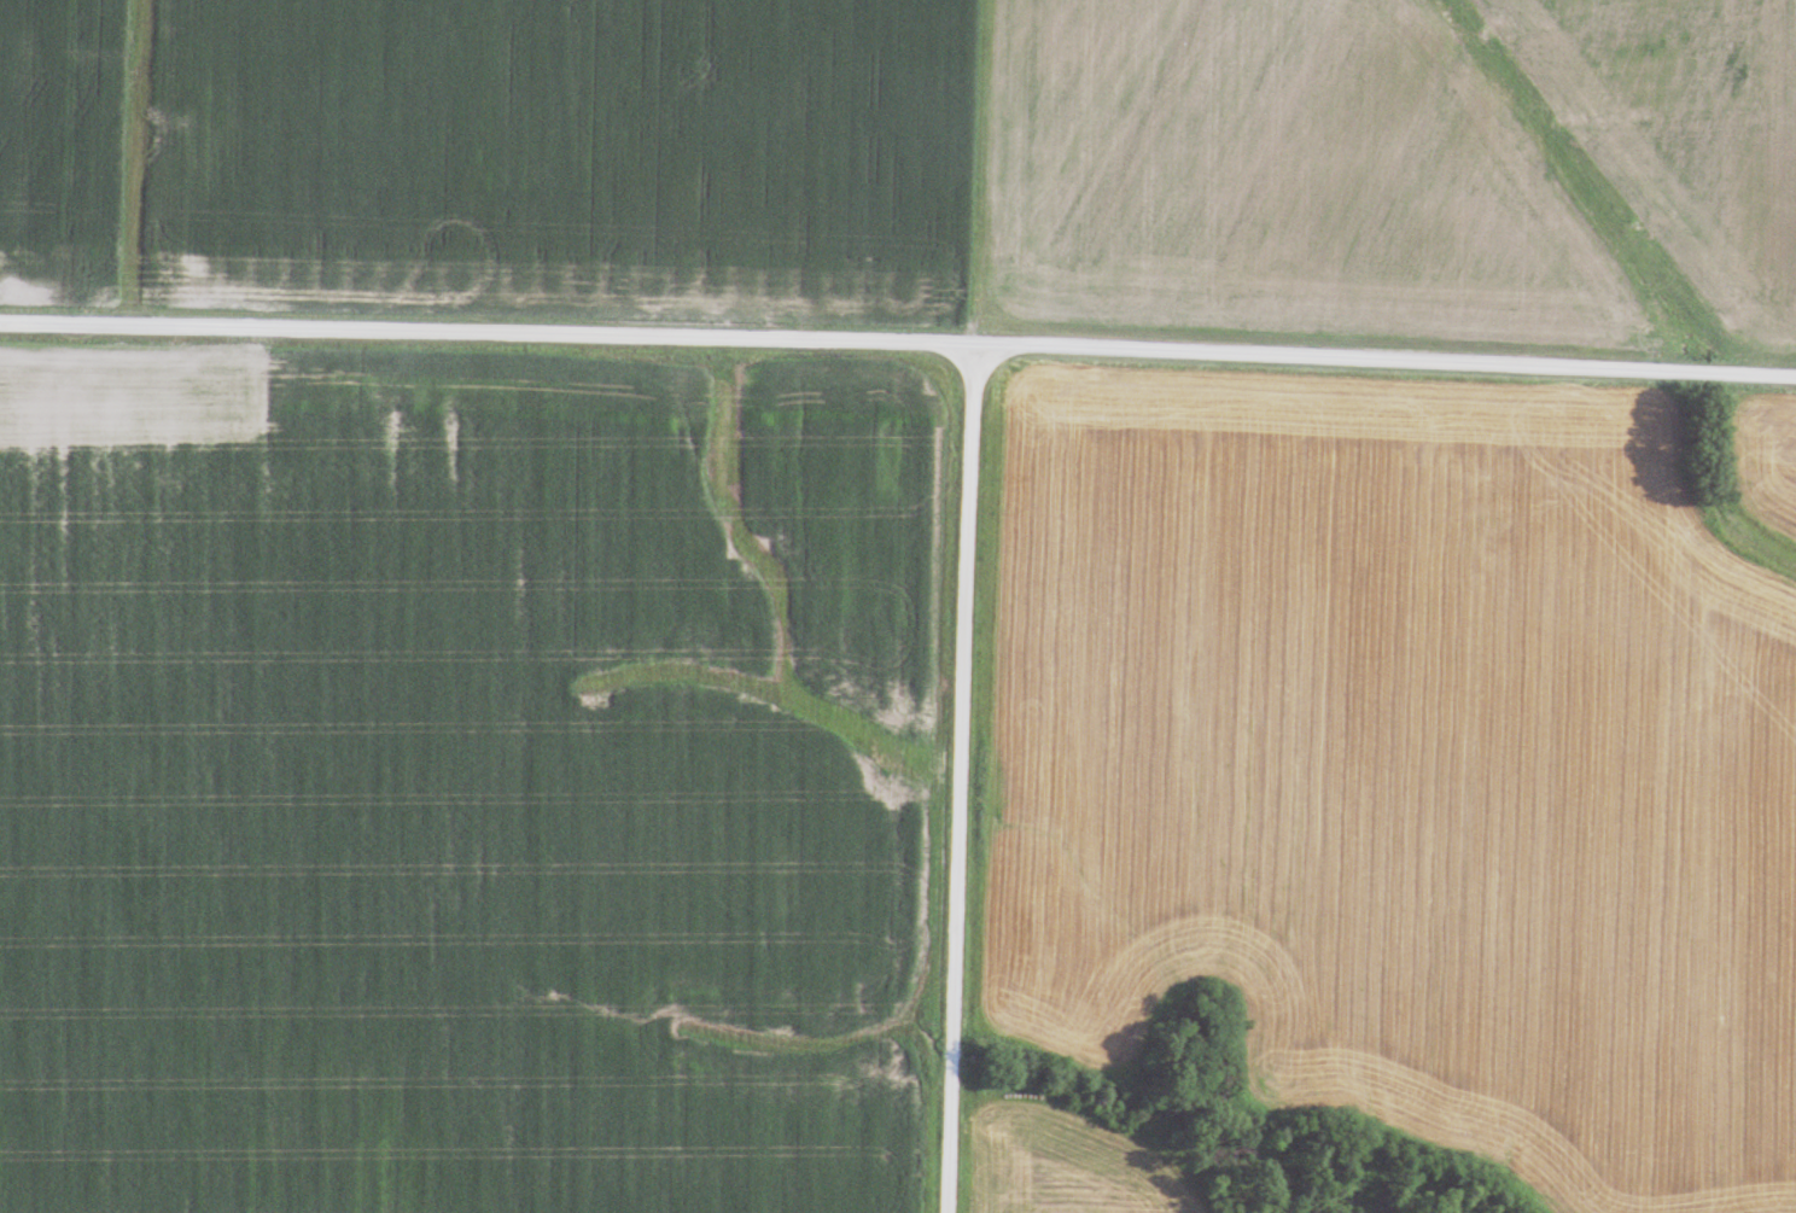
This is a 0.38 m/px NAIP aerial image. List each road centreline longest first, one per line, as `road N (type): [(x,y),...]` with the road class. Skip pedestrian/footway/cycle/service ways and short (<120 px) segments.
road 1 (residential): [(1795,381),(961,344),(0,325)]
road 2 (residential): [(941,1212),(961,344)]

